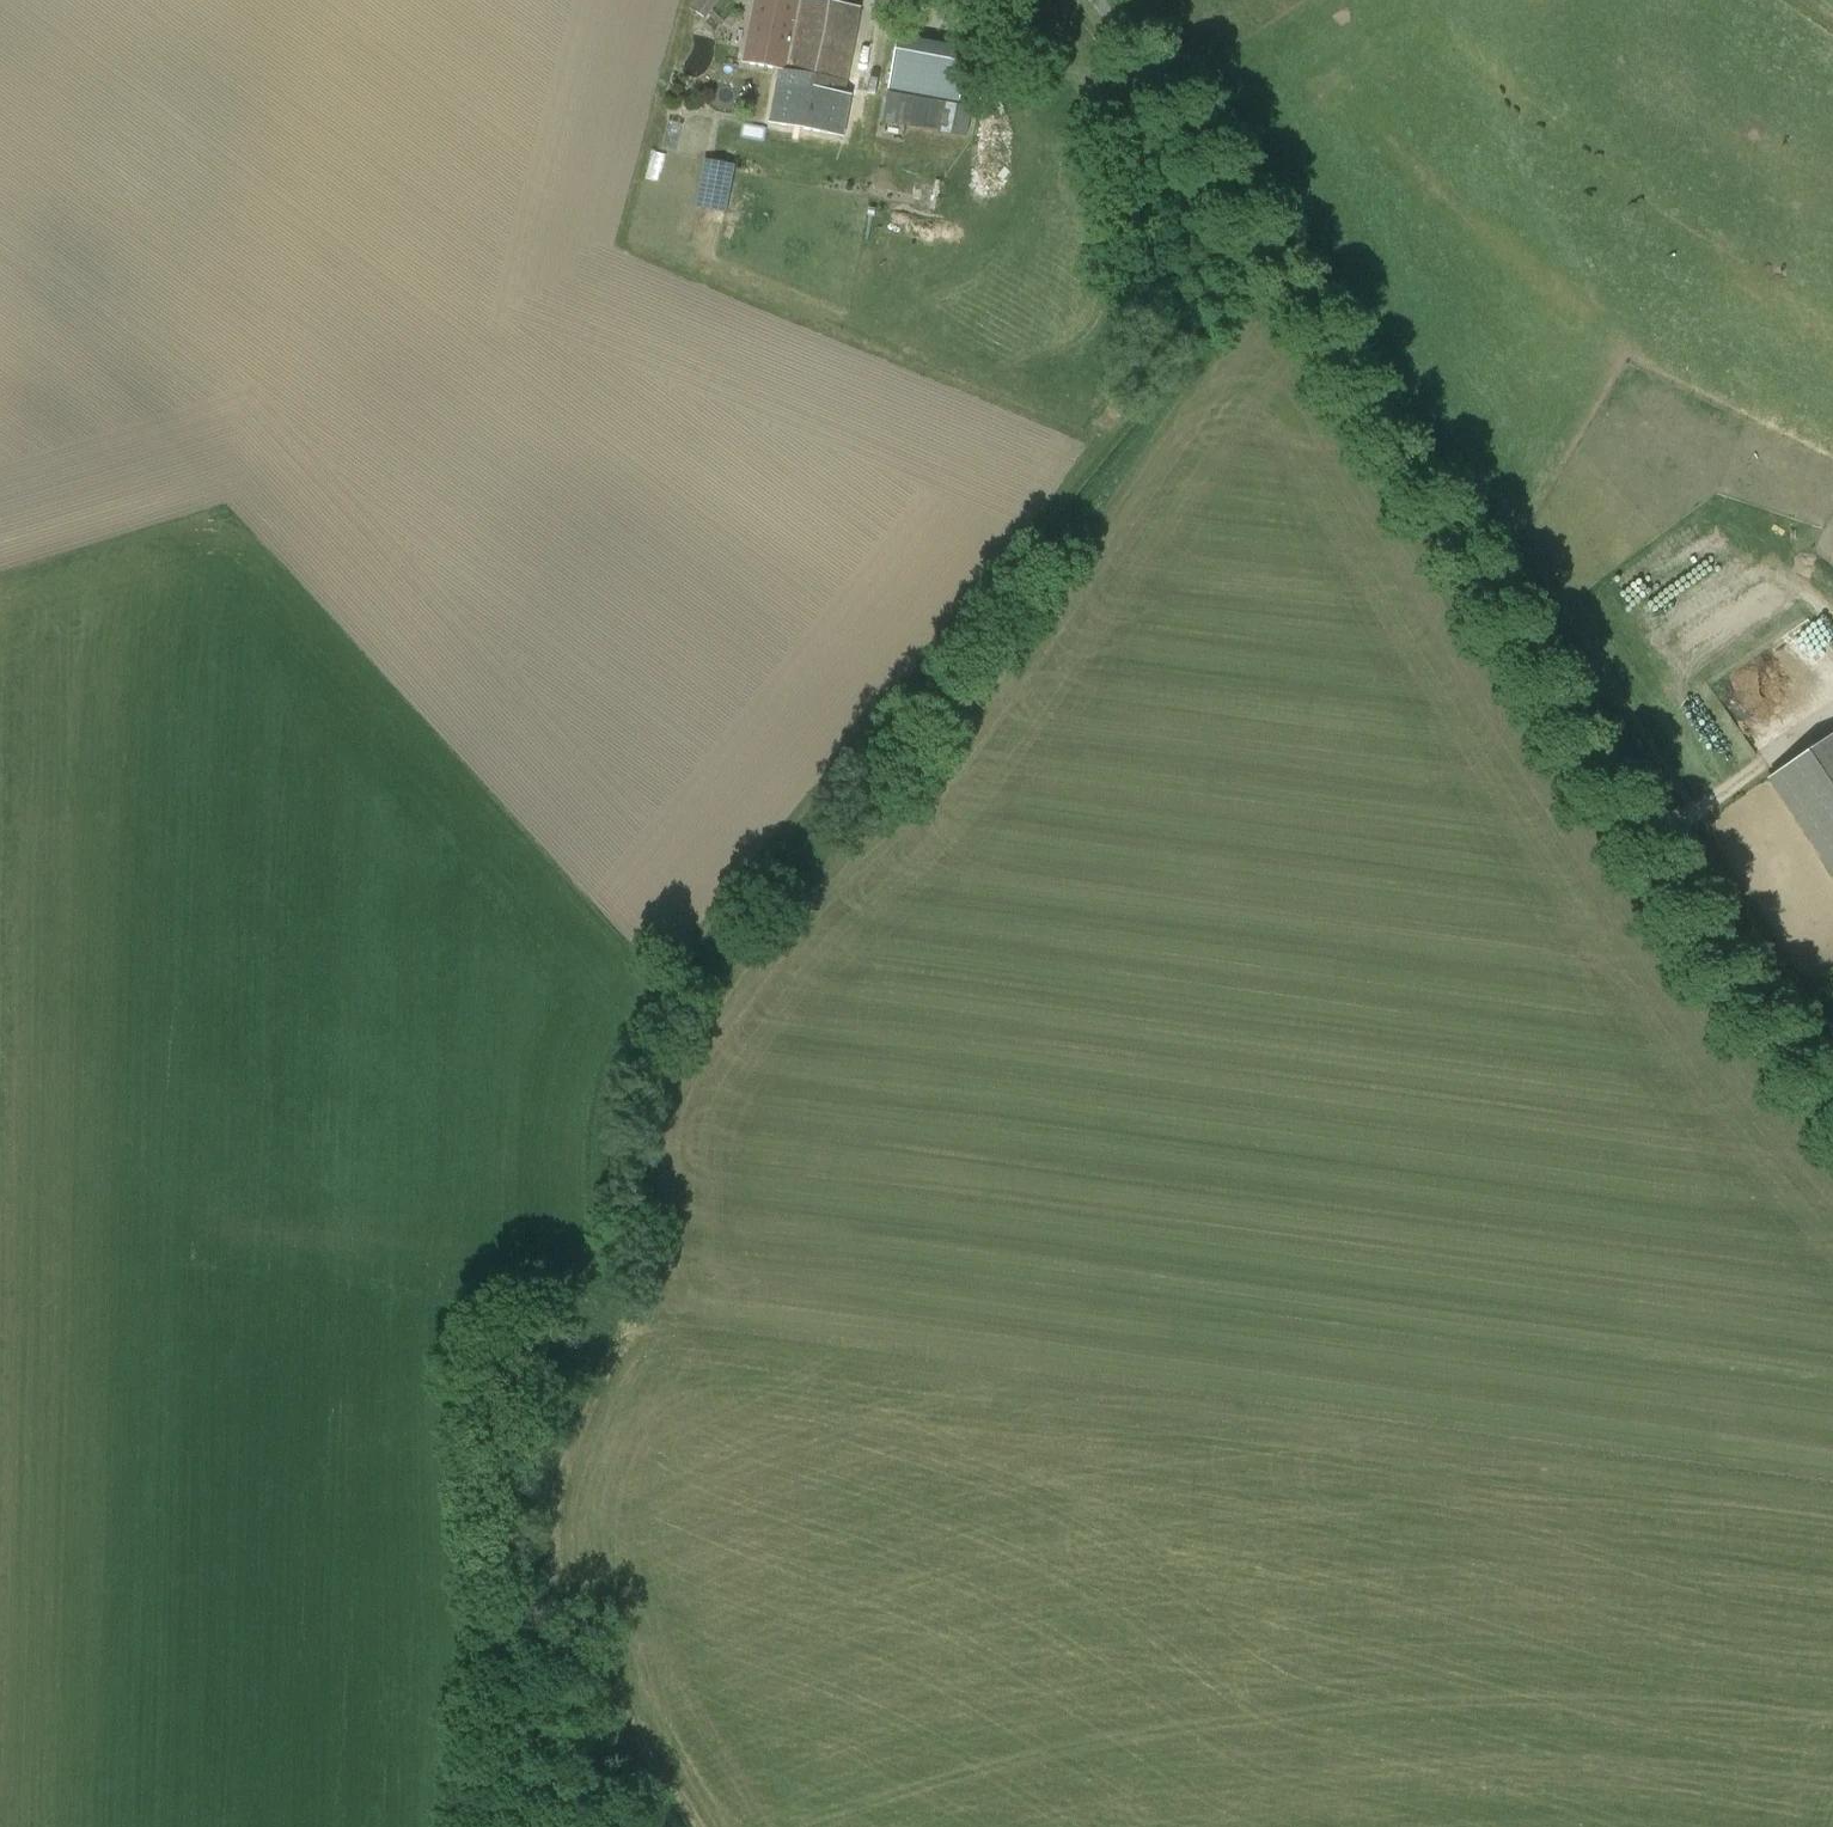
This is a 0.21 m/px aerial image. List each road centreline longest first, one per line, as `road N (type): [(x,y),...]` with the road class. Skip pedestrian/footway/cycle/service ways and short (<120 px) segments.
road 1 (unclassified): [(1832,1085),(1772,1012),(1627,801),(1154,53),(1112,0)]

